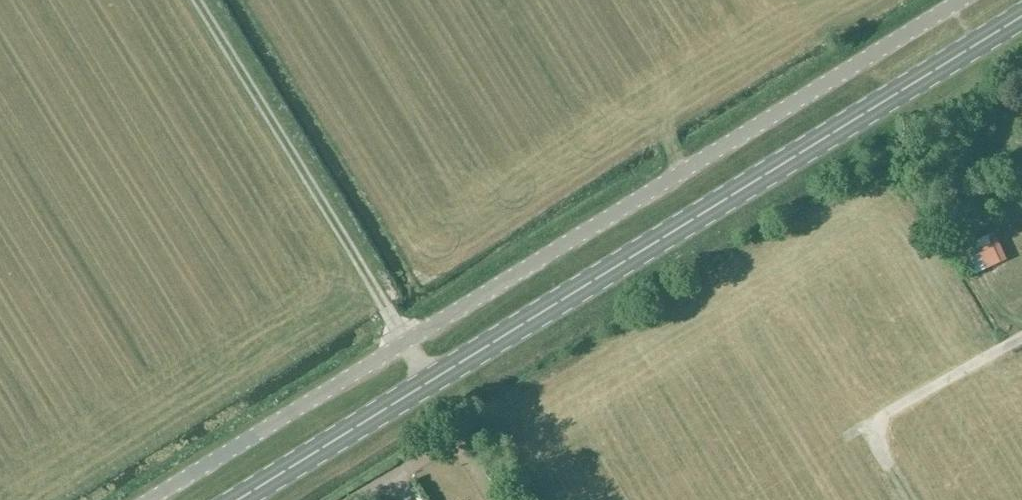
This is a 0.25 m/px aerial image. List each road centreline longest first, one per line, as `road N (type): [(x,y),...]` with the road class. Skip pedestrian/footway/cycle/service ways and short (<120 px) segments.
road 1 (unclassified): [(150,499),(963,0)]
road 2 (primary): [(238,499),(1021,16)]

